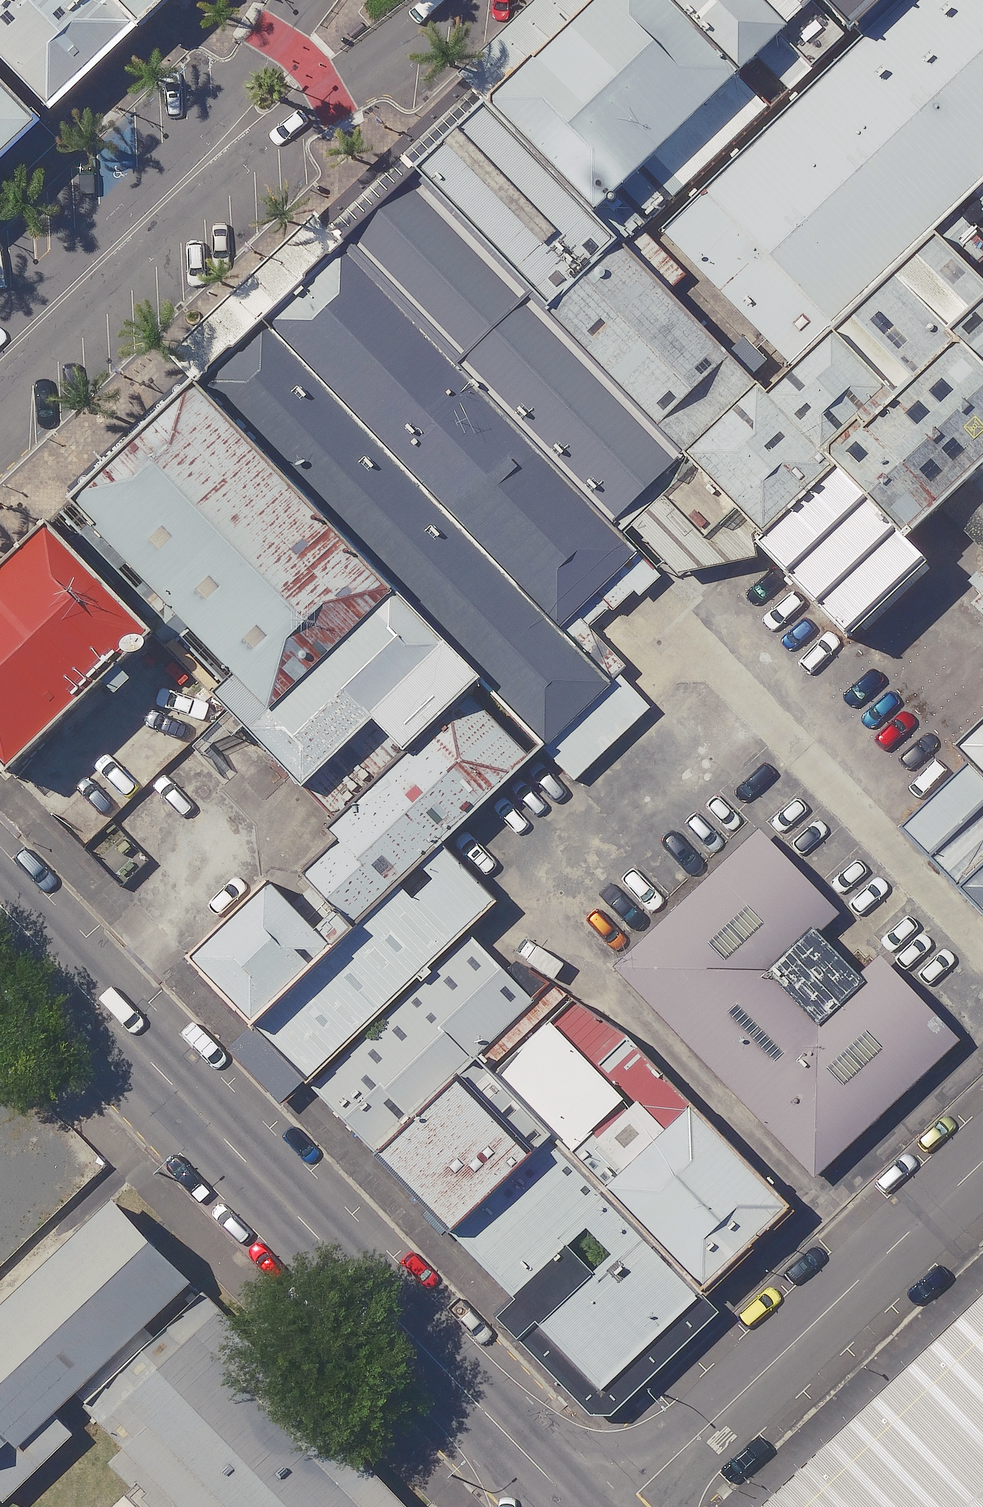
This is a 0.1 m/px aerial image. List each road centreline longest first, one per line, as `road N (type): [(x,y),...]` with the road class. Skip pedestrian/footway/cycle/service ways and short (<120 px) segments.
road 1 (tertiary): [(575,1506),(0,904)]
road 2 (unclassified): [(625,1506),(982,1165)]
road 3 (residential): [(445,0),(333,100),(157,205)]
road 4 (residential): [(157,205),(307,0)]
road 5 (residential): [(0,358),(157,205)]

